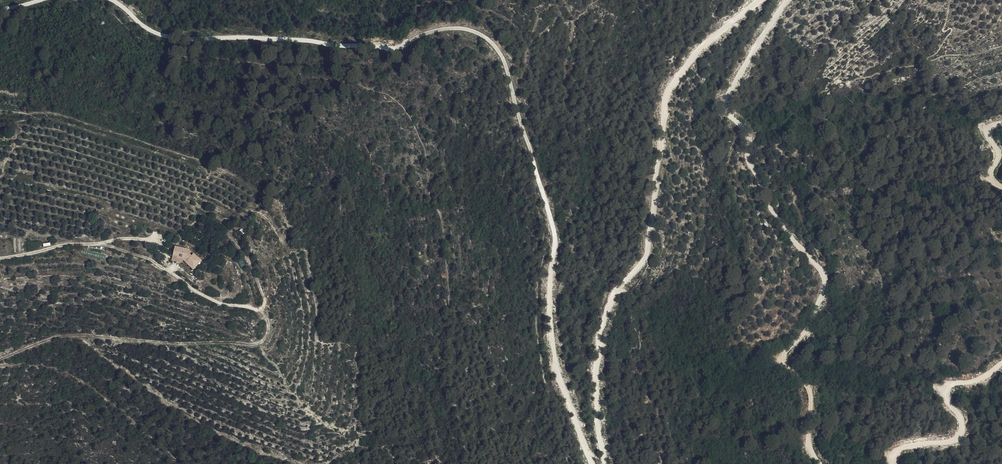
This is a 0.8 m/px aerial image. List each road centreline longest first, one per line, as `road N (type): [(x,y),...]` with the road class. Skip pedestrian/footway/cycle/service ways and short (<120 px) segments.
road 1 (track): [(820,463),(809,449),(811,393),(783,360),(809,326),(824,280),(769,207),(745,133),(725,105),(787,0)]
road 2 (track): [(535,162),(505,61),(483,35),(453,28),(392,47),(176,37),(117,0)]
road 3 (track): [(760,0),(700,50),(669,90),(647,253),(602,324),(597,424),(607,463)]
road 4 (track): [(593,463),(557,370),(548,301),(554,228),(535,162)]
road 5 (track): [(1001,364),(976,381),(945,385),(962,430),(950,441),(897,450),(893,463)]
road 6 (track): [(0,259),(124,238),(157,243)]

